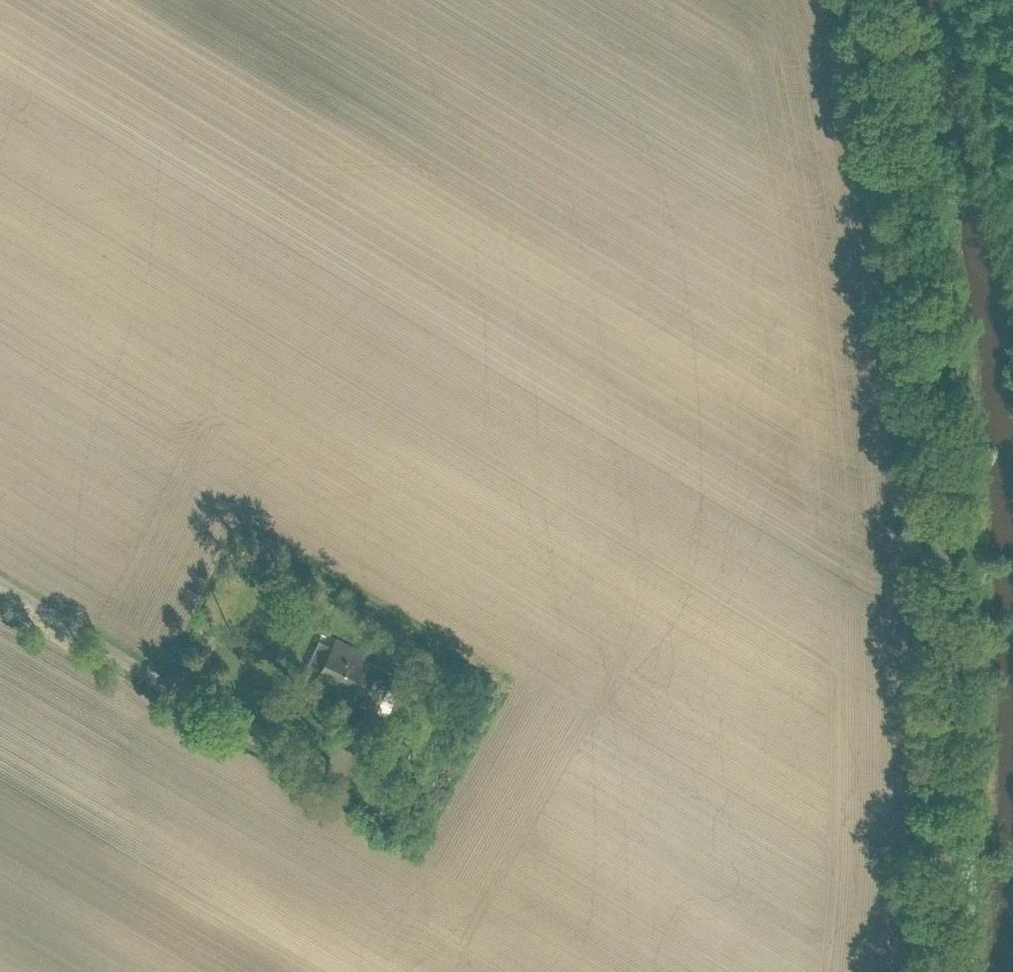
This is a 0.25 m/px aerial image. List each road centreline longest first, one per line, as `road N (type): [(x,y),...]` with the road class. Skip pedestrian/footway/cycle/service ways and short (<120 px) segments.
road 1 (unclassified): [(921,971),(935,710),(931,474),(888,76),(866,0)]
road 2 (unclassified): [(1012,134),(988,0)]

